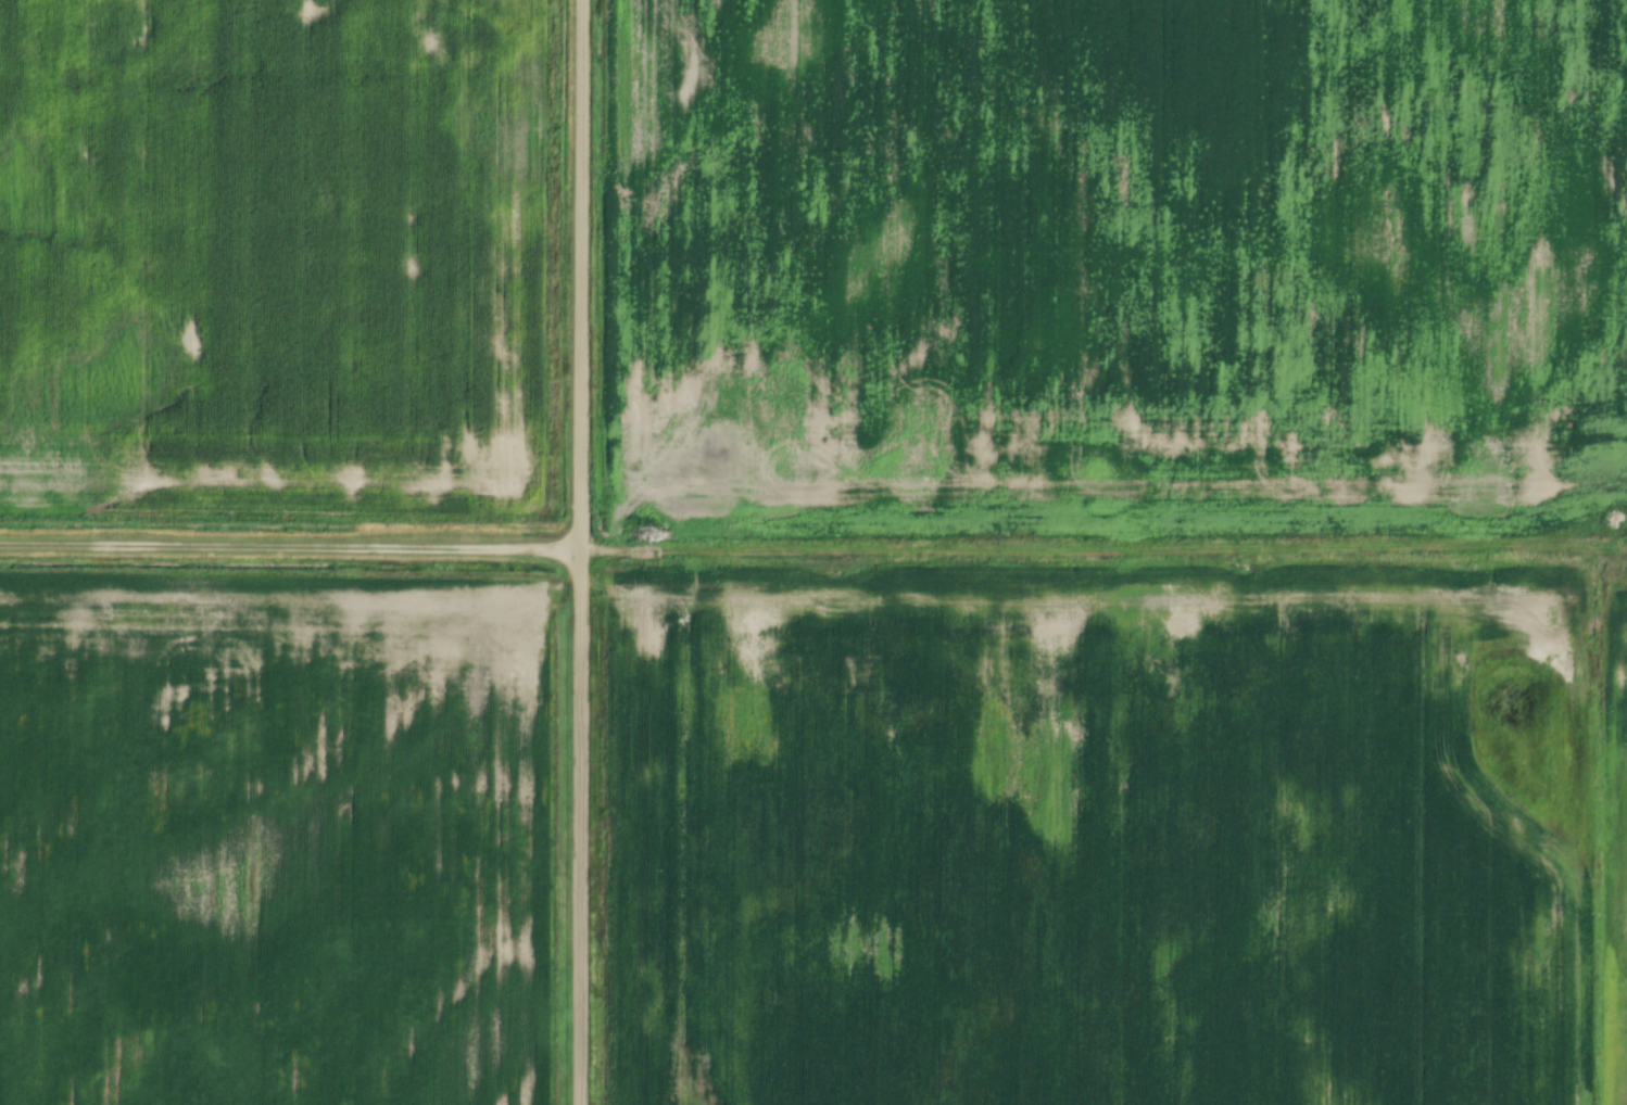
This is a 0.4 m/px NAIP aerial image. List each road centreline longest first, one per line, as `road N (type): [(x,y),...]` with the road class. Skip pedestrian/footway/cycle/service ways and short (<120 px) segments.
road 1 (track): [(0,546),(1009,555),(1437,543),(1626,549)]
road 2 (residential): [(580,1104),(583,0)]

